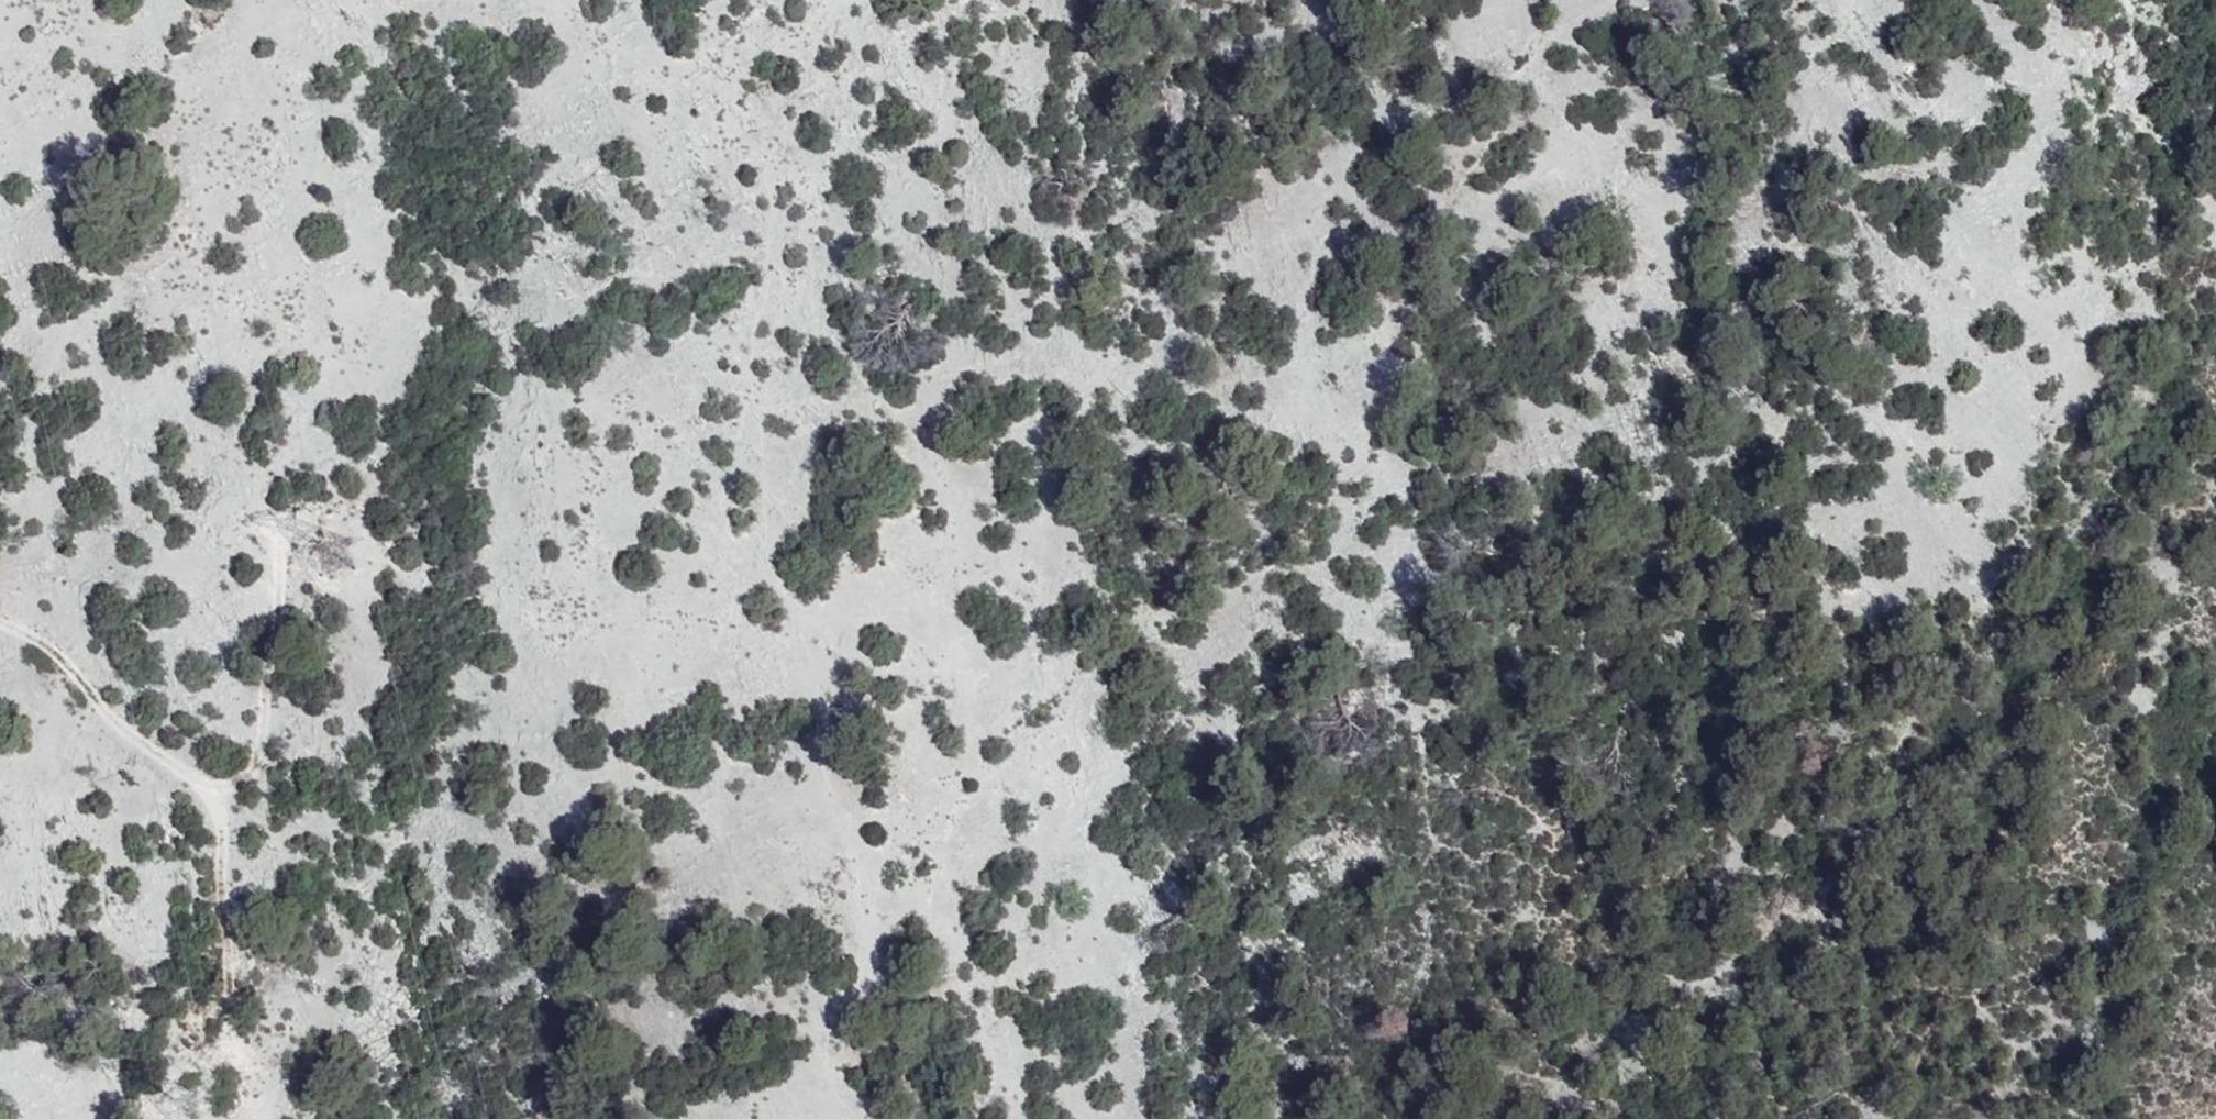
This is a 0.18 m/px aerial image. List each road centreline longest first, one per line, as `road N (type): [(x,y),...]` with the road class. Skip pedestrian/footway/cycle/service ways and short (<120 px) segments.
road 1 (track): [(0,635),(42,641),(192,758),(215,872),(214,1010)]
road 2 (track): [(192,758),(253,726),(279,563)]

